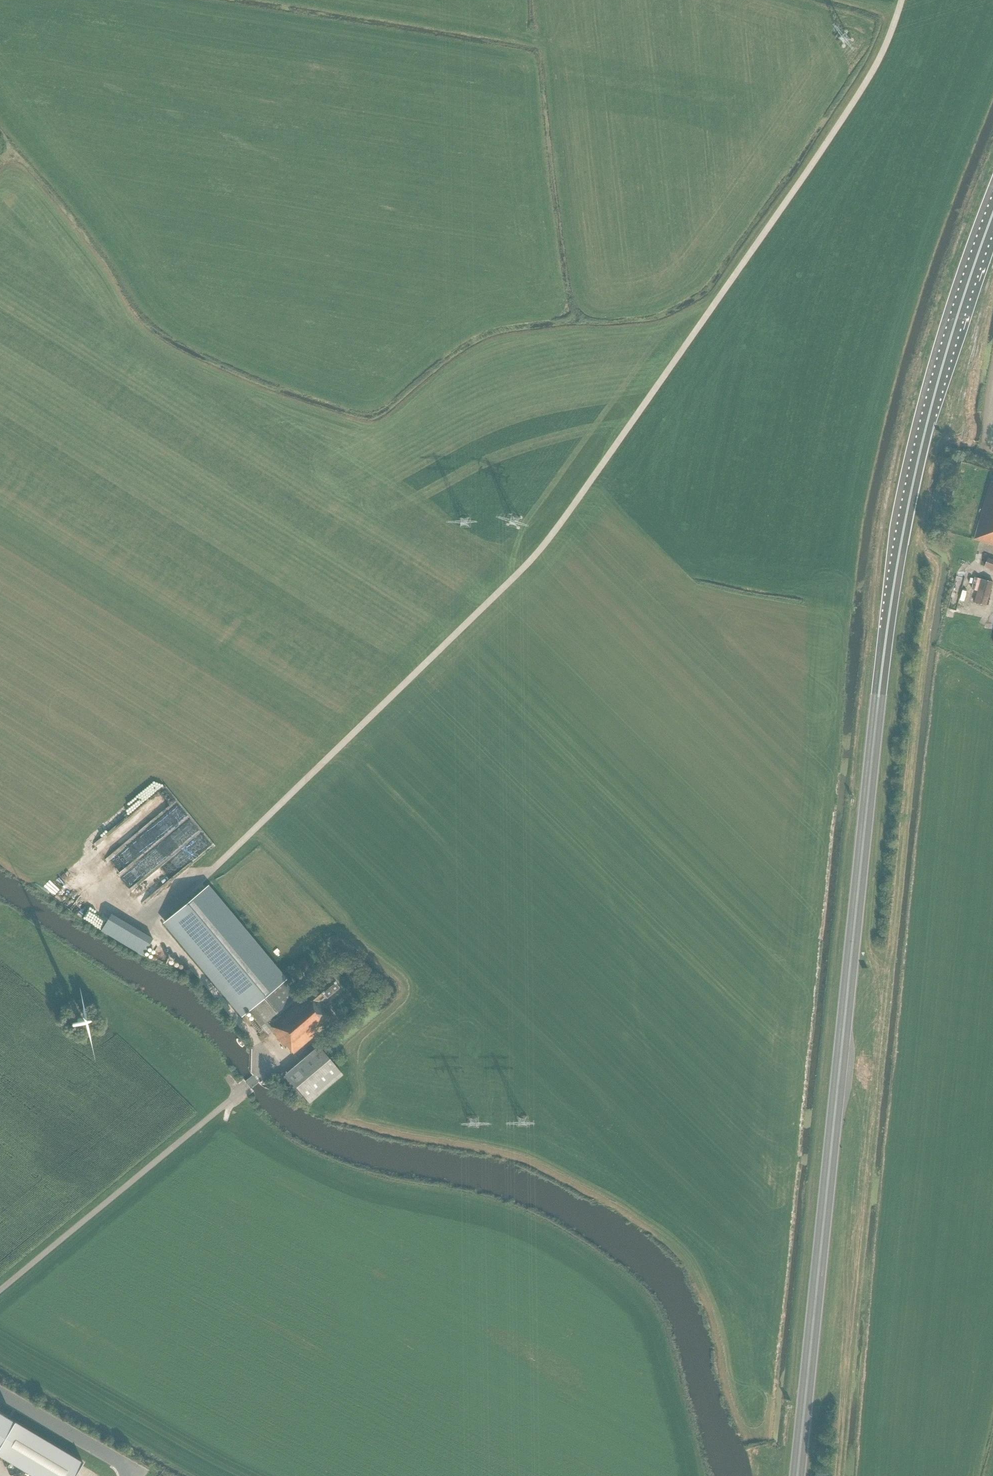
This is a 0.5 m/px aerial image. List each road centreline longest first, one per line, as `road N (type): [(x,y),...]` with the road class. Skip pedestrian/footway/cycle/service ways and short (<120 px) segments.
road 1 (track): [(904,0),(869,82),(554,536),(213,874),(150,923),(277,1063),(256,1079)]
road 2 (trunk): [(797,1475),(894,580),(931,404),(992,214)]
road 3 (unclassified): [(0,1290),(256,1079)]
road 4 (track): [(219,1110),(76,992)]
road 5 (unclassified): [(138,1475),(0,1393)]

